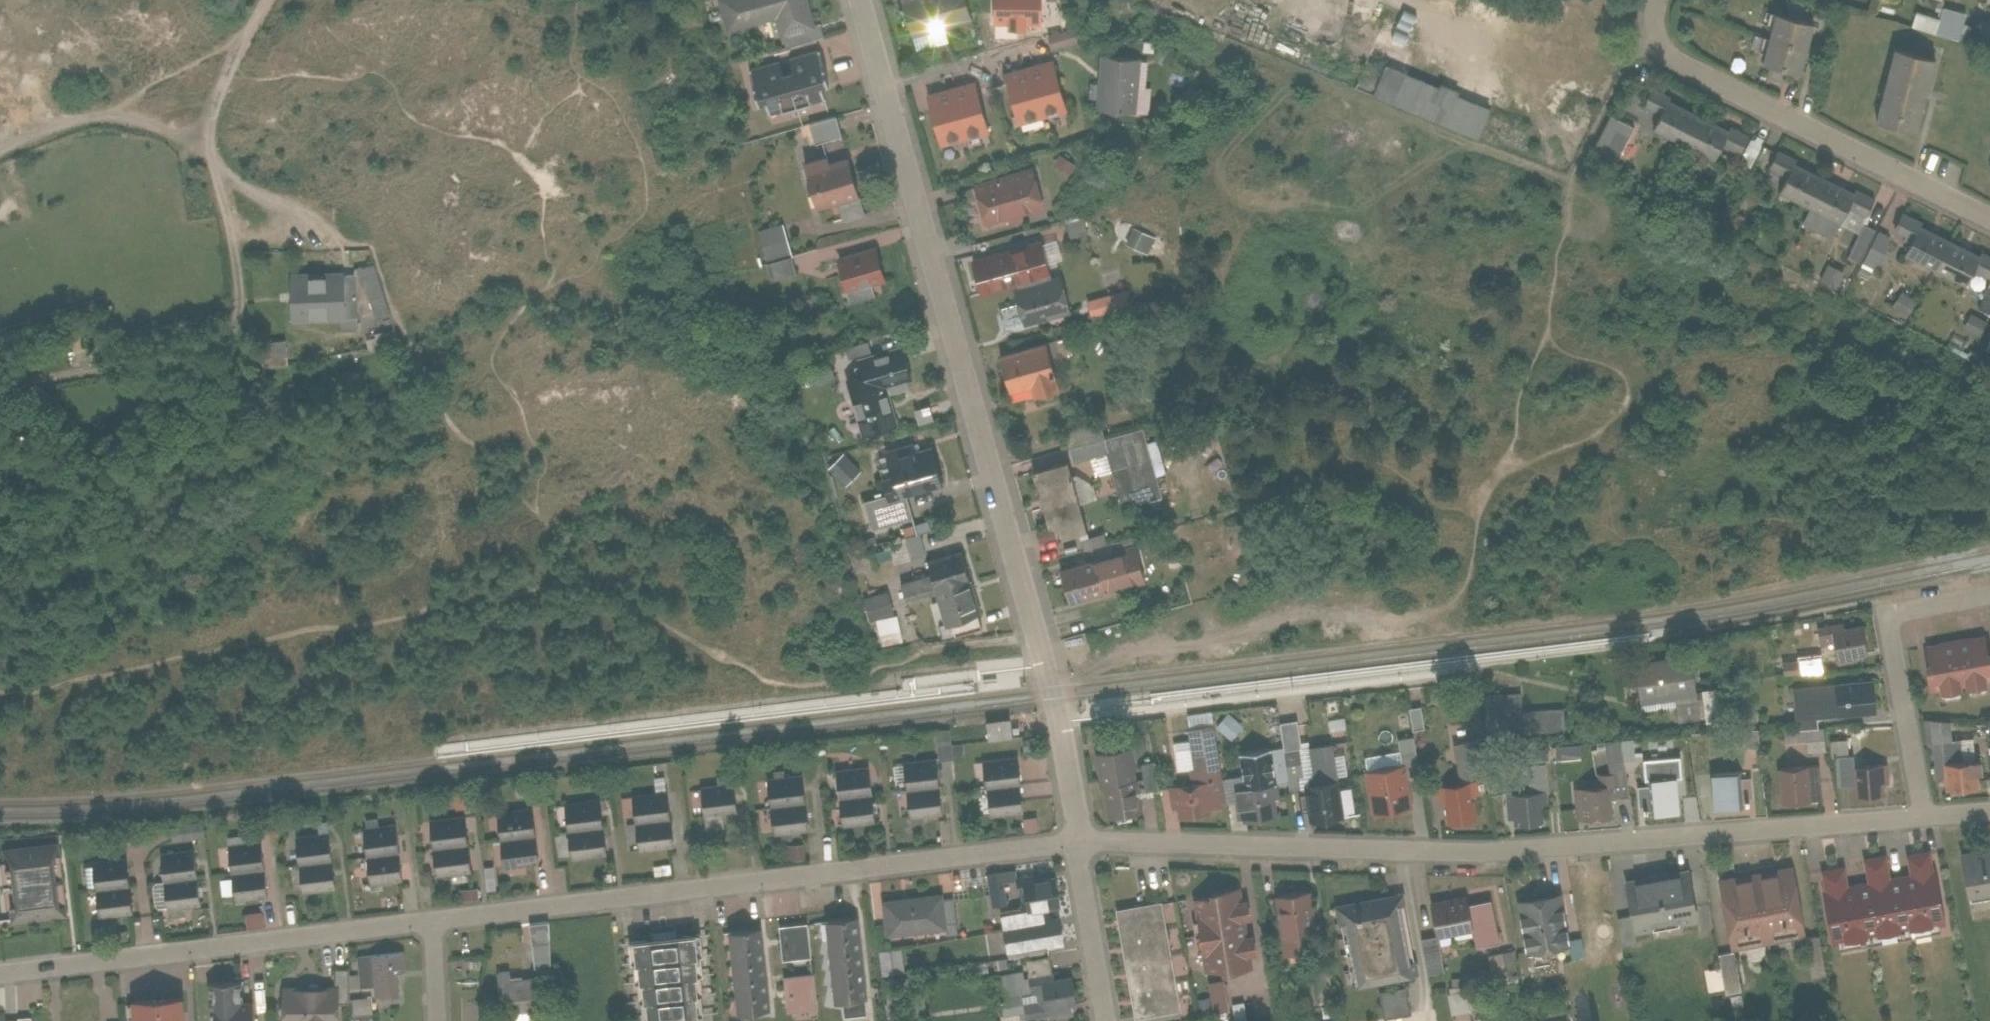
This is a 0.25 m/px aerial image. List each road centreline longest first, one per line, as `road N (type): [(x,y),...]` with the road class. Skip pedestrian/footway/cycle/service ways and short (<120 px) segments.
road 1 (residential): [(858,0),(1053,688),(1078,844)]
road 2 (residential): [(1925,827),(1545,857),(1078,844)]
road 3 (residential): [(434,925),(1078,844)]
road 4 (residential): [(0,977),(434,925)]
road 5 (residential): [(1656,0),(1654,49),(1674,66),(1989,222)]
road 6 (track): [(0,160),(74,125),(120,121),(197,150),(221,180),(279,218),(328,235)]
road 7 (residential): [(1989,599),(1880,617),(1925,827)]
road 8 (track): [(106,122),(259,27)]
road 9 (residential): [(1078,844),(1107,1020)]

